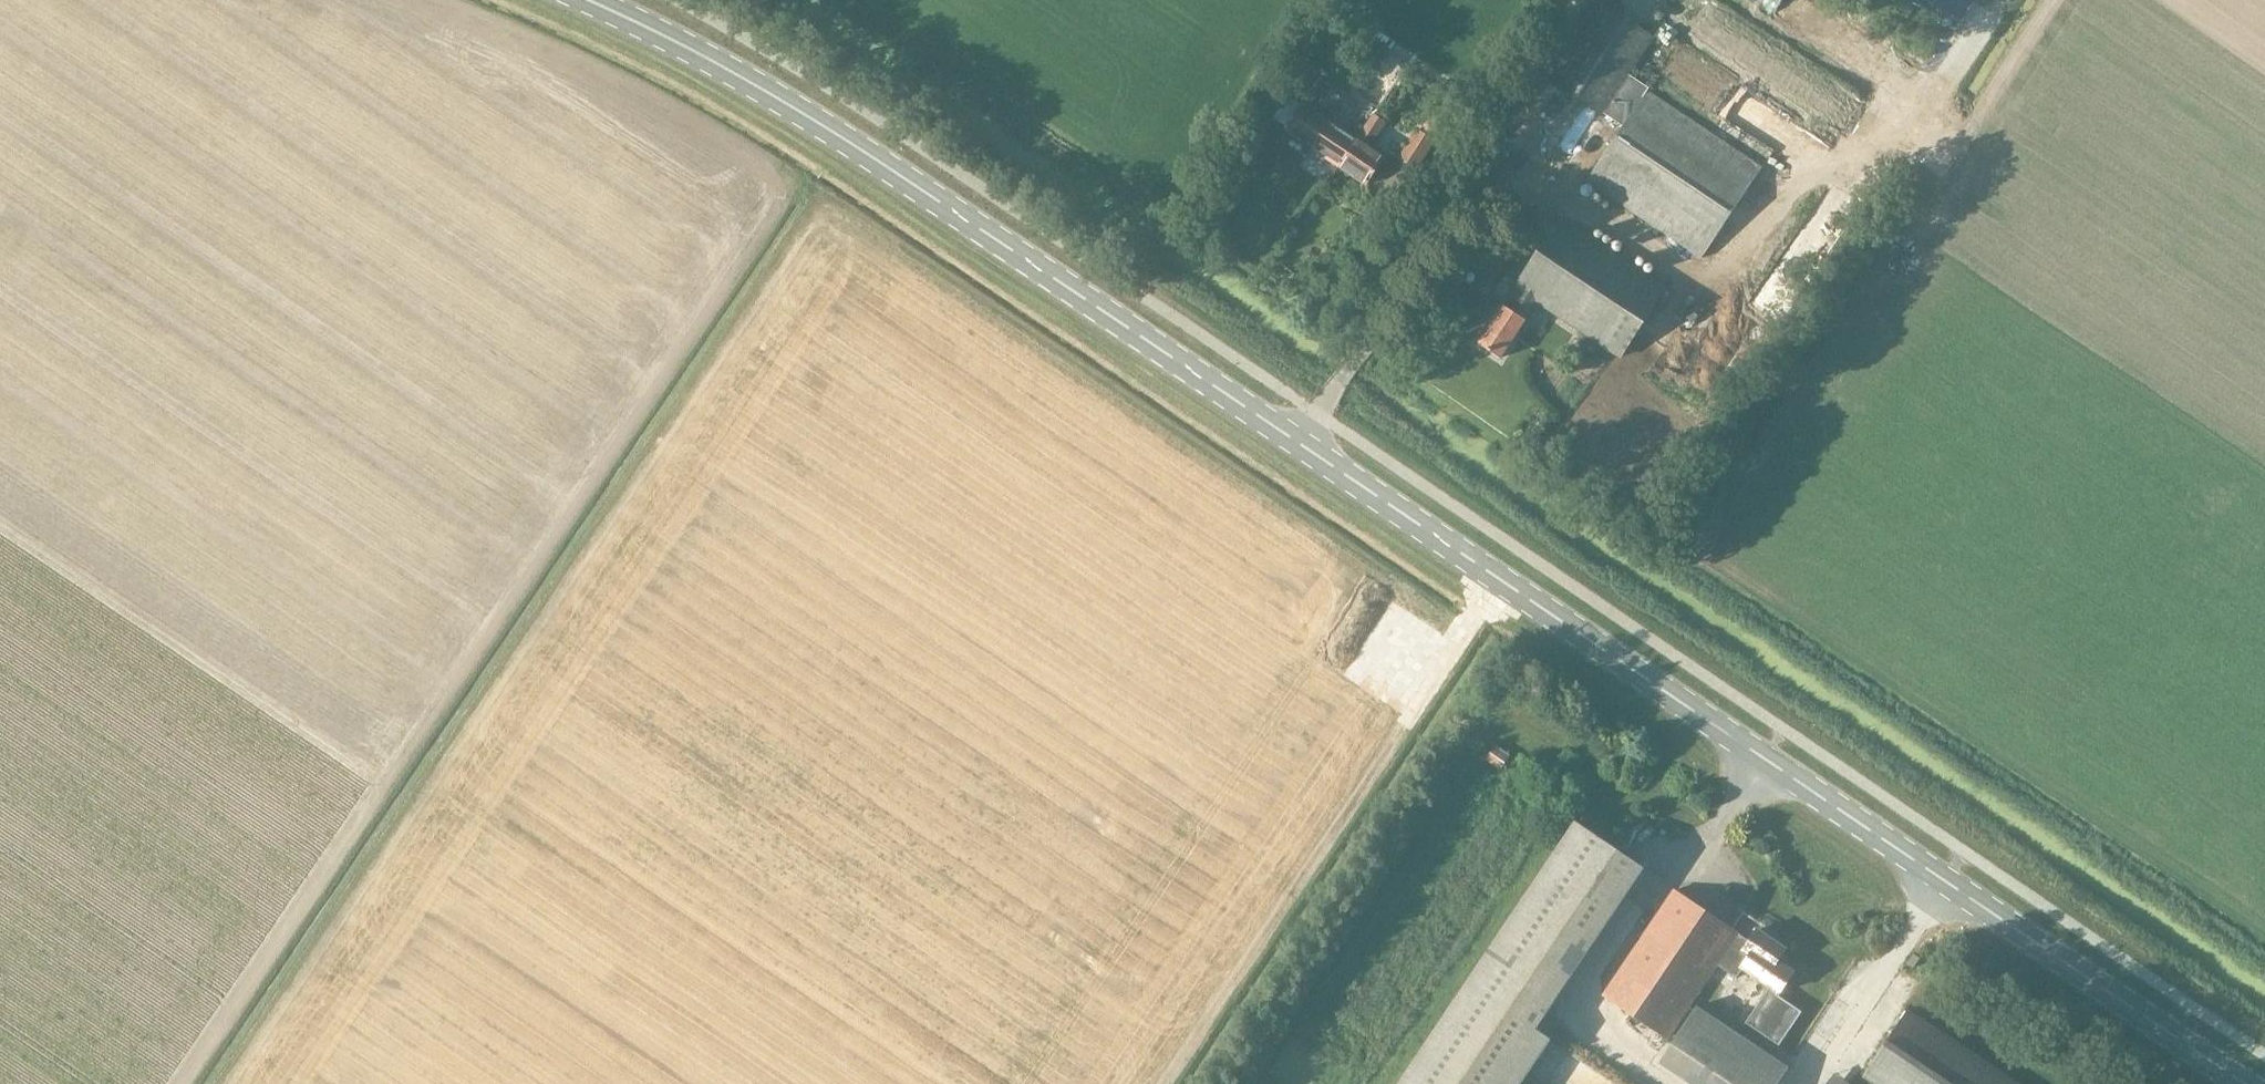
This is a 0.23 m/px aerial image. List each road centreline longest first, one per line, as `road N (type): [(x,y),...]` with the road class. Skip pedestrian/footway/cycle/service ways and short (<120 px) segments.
road 1 (secondary): [(2245,1083),(817,122),(588,0)]

